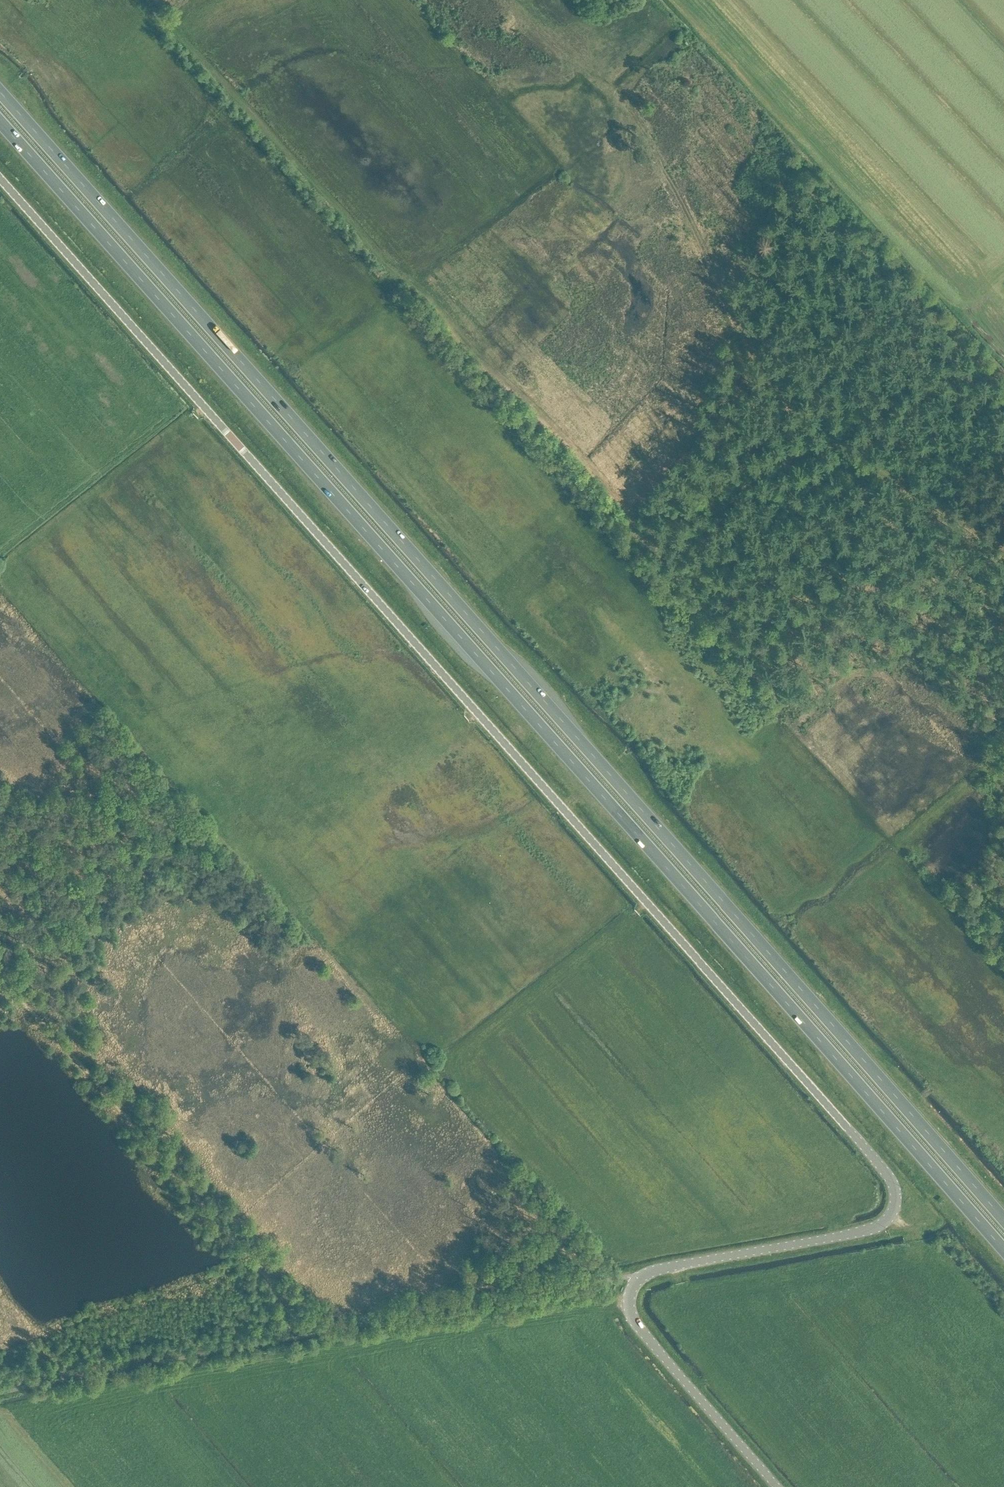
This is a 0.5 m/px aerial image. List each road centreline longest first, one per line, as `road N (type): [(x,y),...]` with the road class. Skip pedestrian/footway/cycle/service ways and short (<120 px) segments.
road 1 (unclassified): [(642,1273),(872,1227),(897,1203),(891,1177),(0,181)]
road 2 (trunk): [(0,121),(1003,1250)]
road 3 (trunk): [(1003,1219),(0,91)]
road 4 (track): [(156,0),(393,271),(623,498),(647,509),(692,514),(841,447),(1003,546)]
road 5 (track): [(505,0),(642,134),(762,374),(841,447)]
road 6 (track): [(0,979),(309,1336)]
road 7 (unclassified): [(642,1273),(628,1299),(635,1323),(779,1486)]

